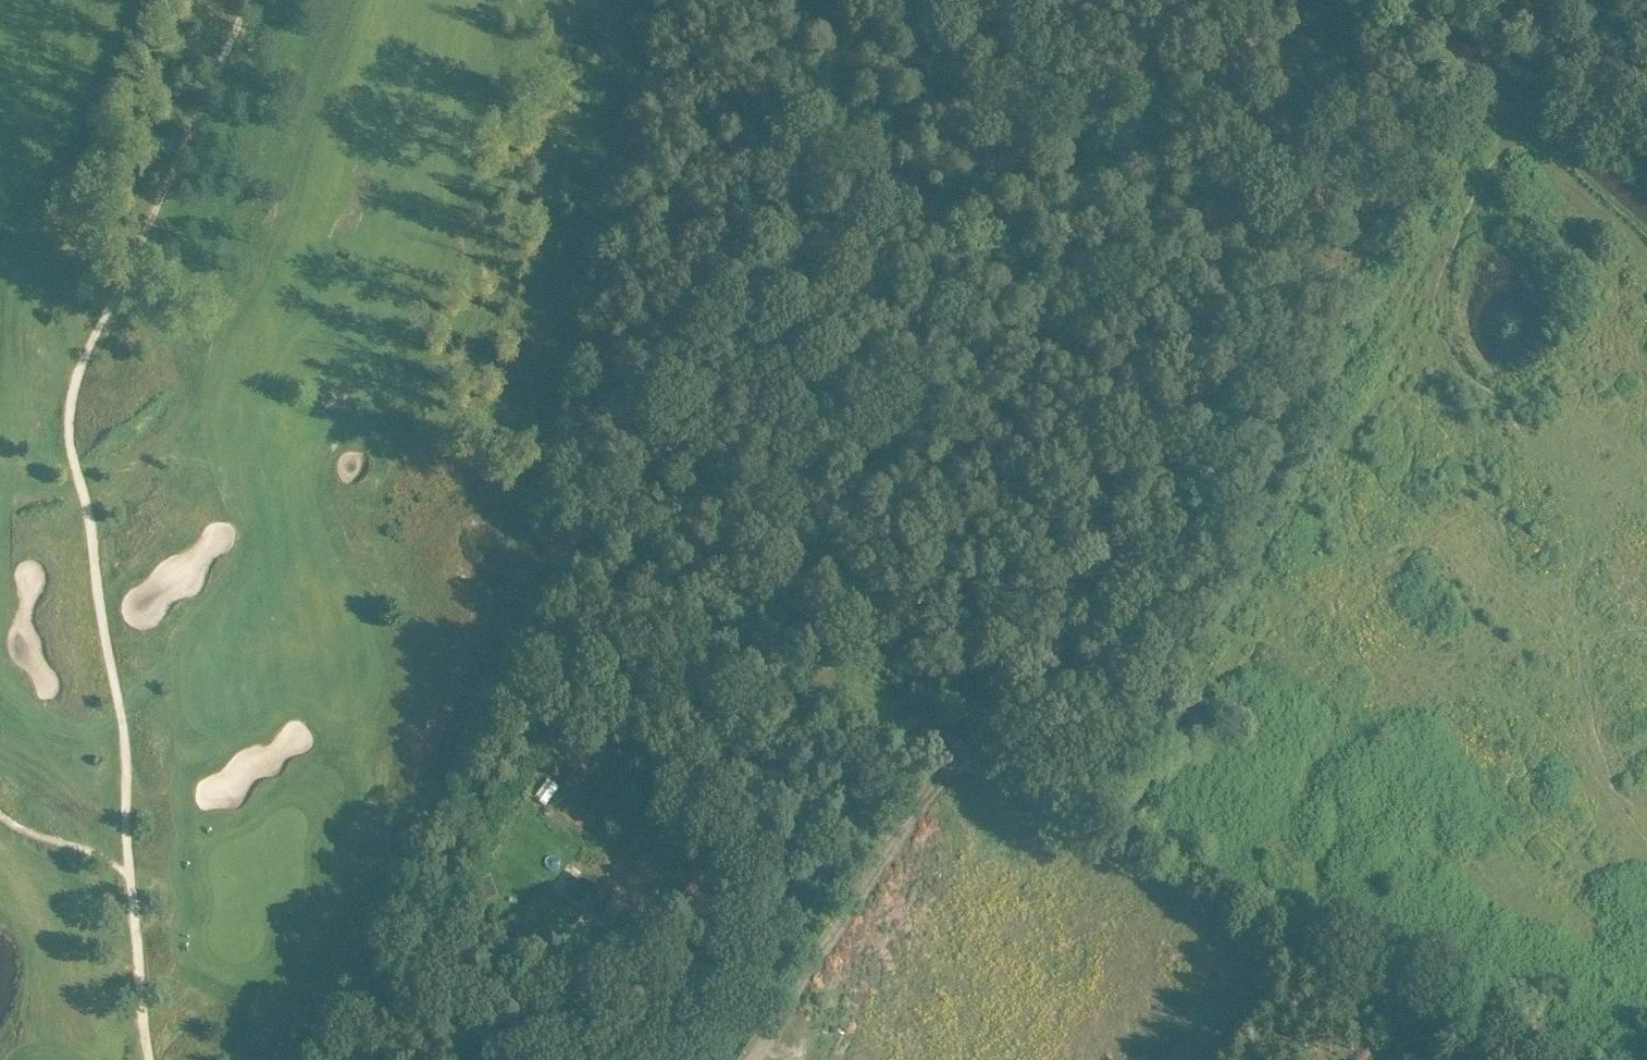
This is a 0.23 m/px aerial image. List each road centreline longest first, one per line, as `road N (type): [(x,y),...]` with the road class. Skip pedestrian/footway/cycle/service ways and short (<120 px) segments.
road 1 (track): [(147,1059),(126,755),(72,451),(72,397),(250,0)]
road 2 (track): [(1505,1059),(1431,1011),(1169,886),(953,734)]

